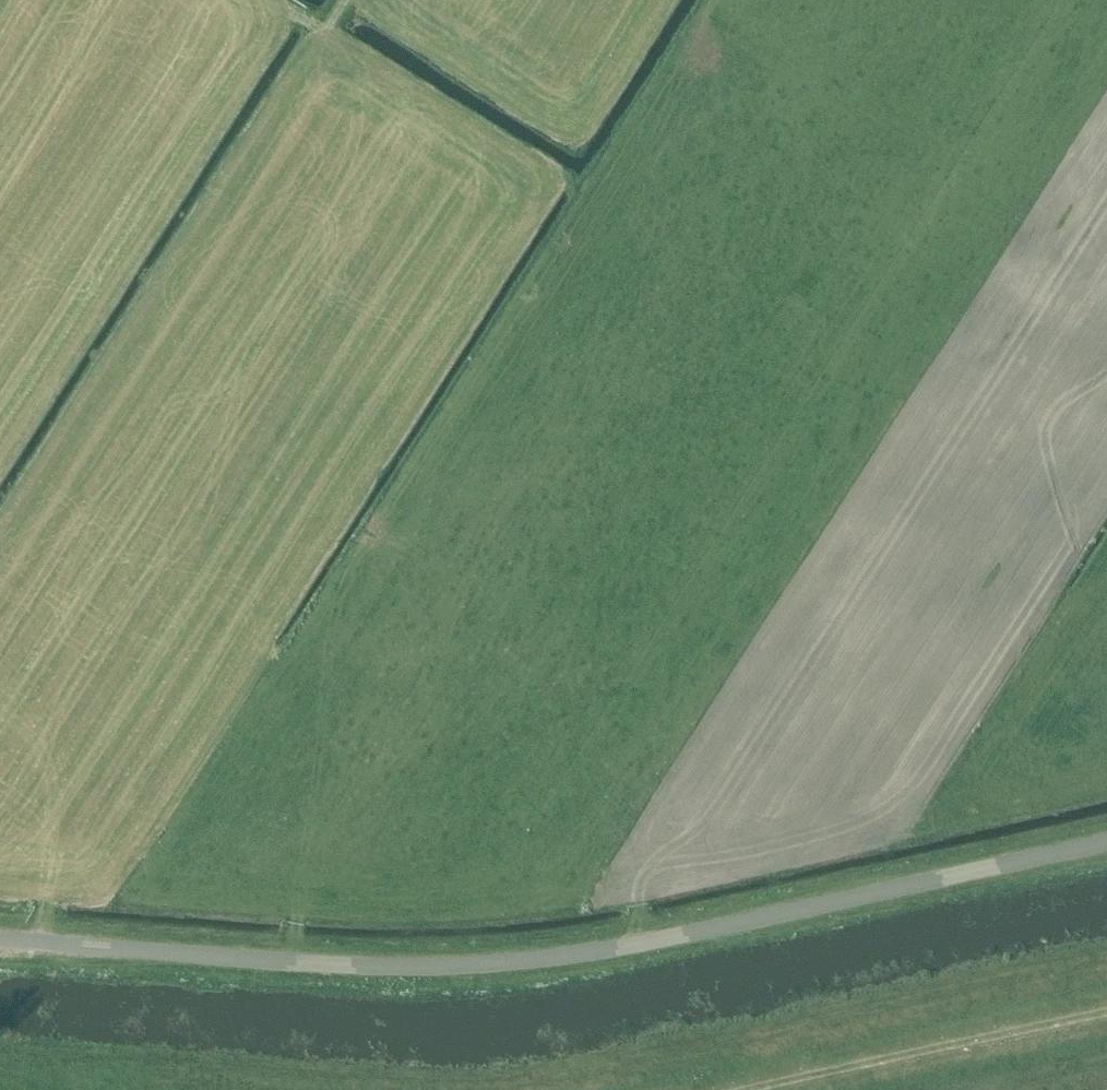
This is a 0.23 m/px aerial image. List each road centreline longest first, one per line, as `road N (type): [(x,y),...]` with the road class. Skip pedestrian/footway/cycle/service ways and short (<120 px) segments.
road 1 (unclassified): [(0,940),(379,971),(581,960),(1106,843)]

